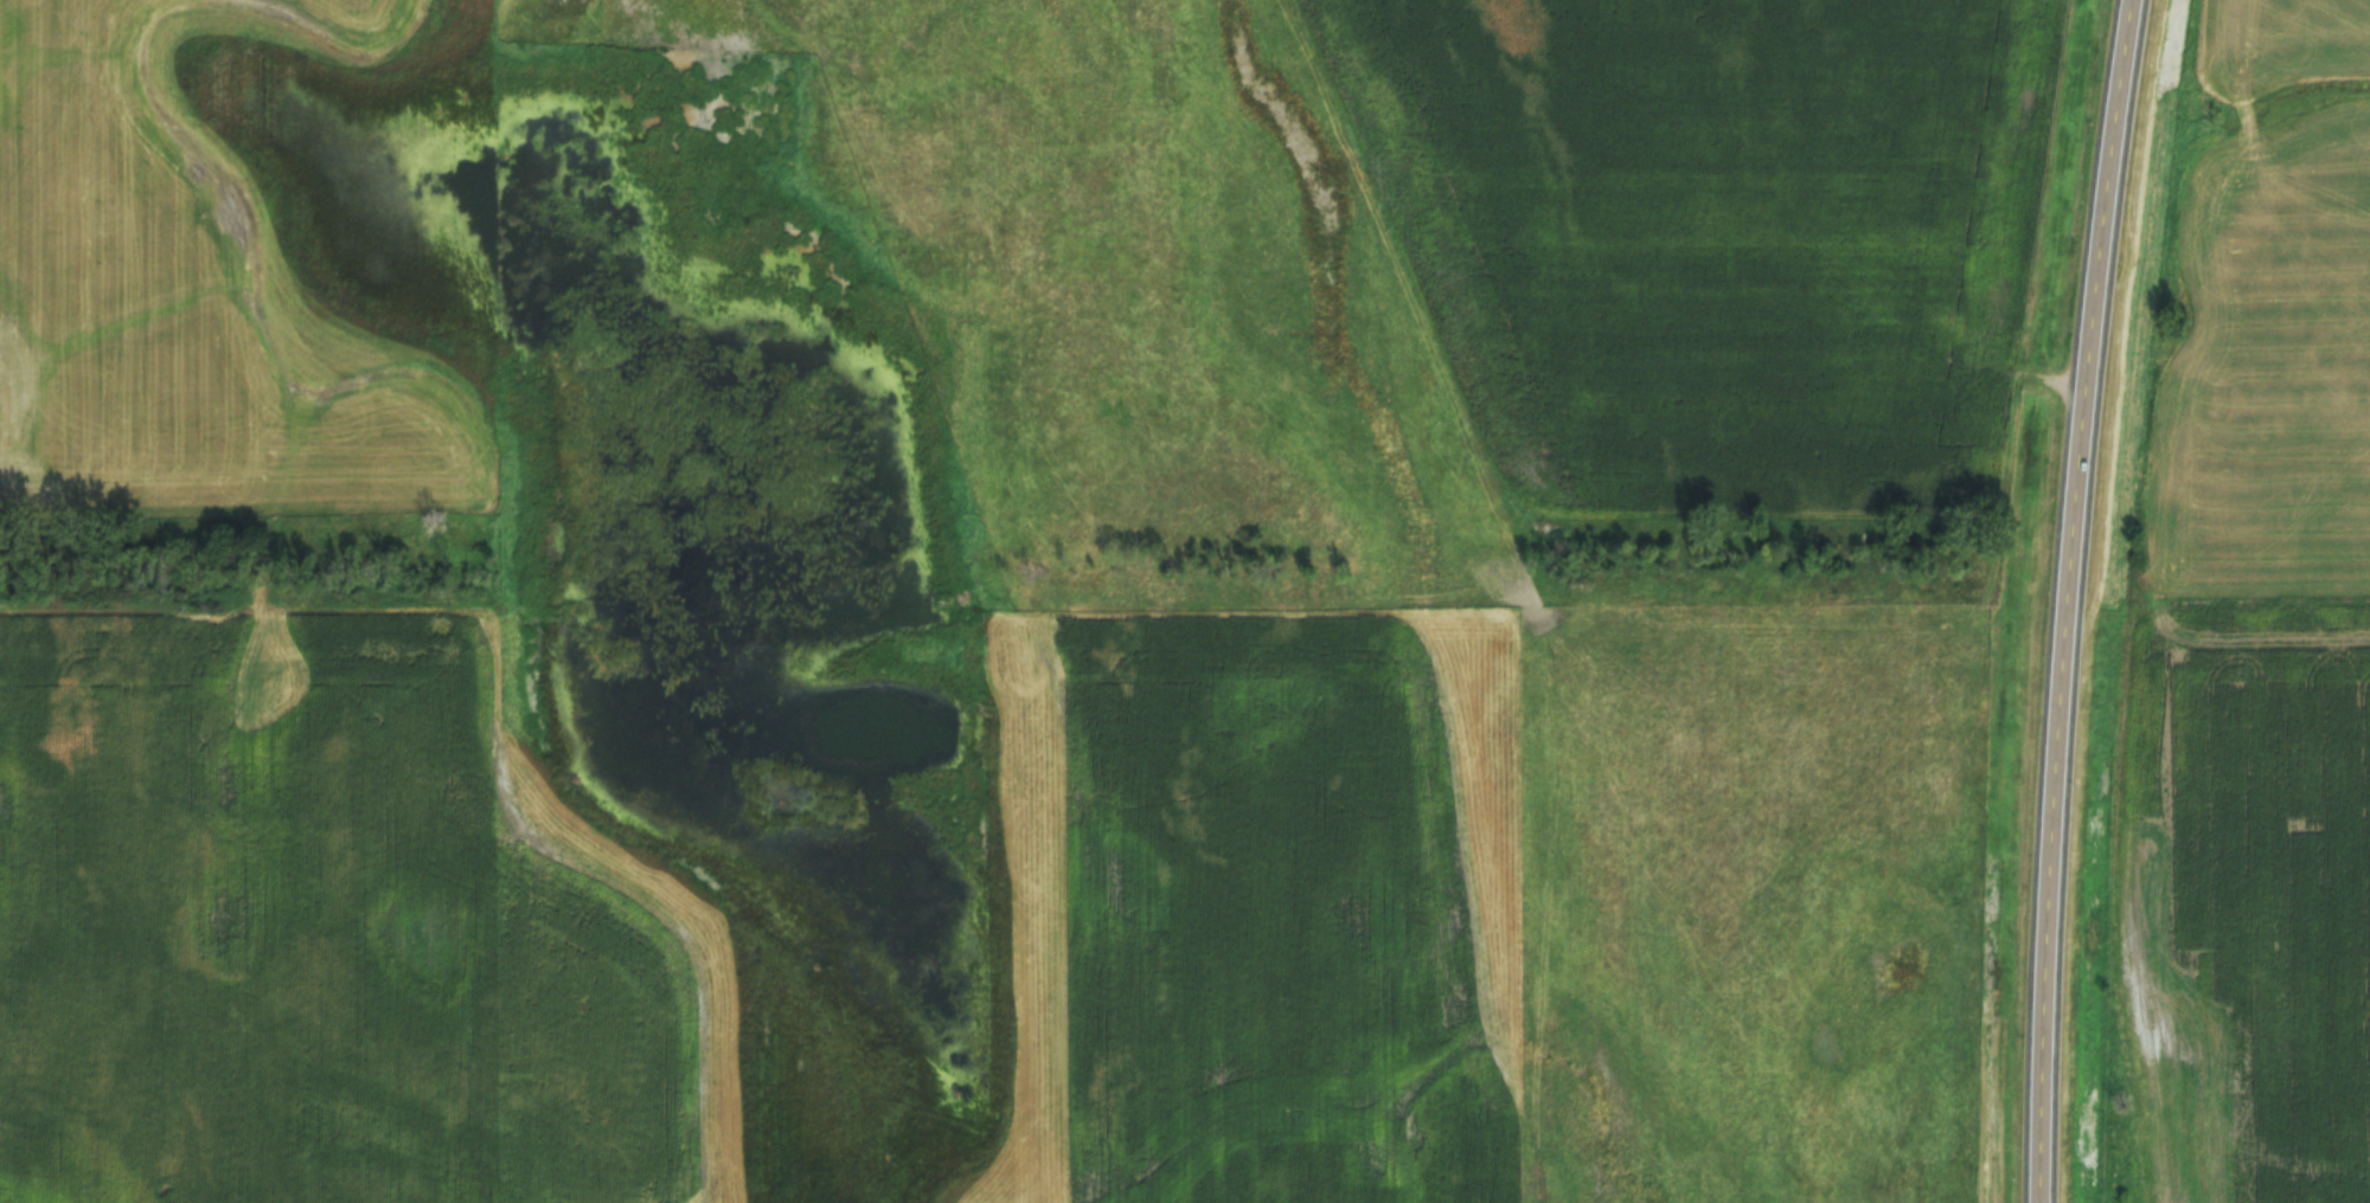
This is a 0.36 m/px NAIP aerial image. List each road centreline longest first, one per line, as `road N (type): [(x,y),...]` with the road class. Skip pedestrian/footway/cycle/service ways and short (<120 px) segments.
road 1 (primary): [(2049,1202),(2049,870),(2139,0)]

